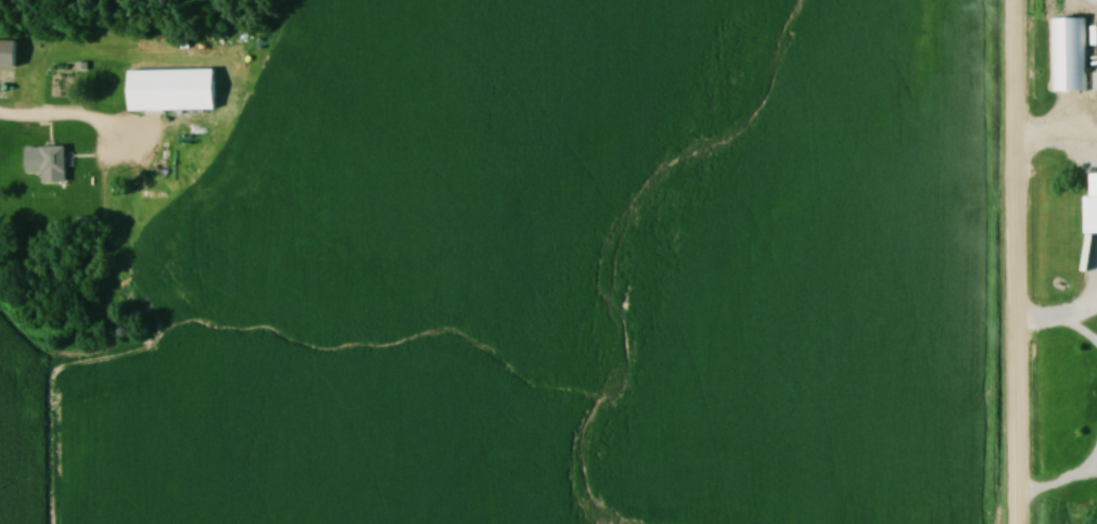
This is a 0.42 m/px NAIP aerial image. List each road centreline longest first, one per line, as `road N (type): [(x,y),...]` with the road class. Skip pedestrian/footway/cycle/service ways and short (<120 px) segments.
road 1 (residential): [(1013,523),(1014,0)]
road 2 (residential): [(140,132),(0,112)]

